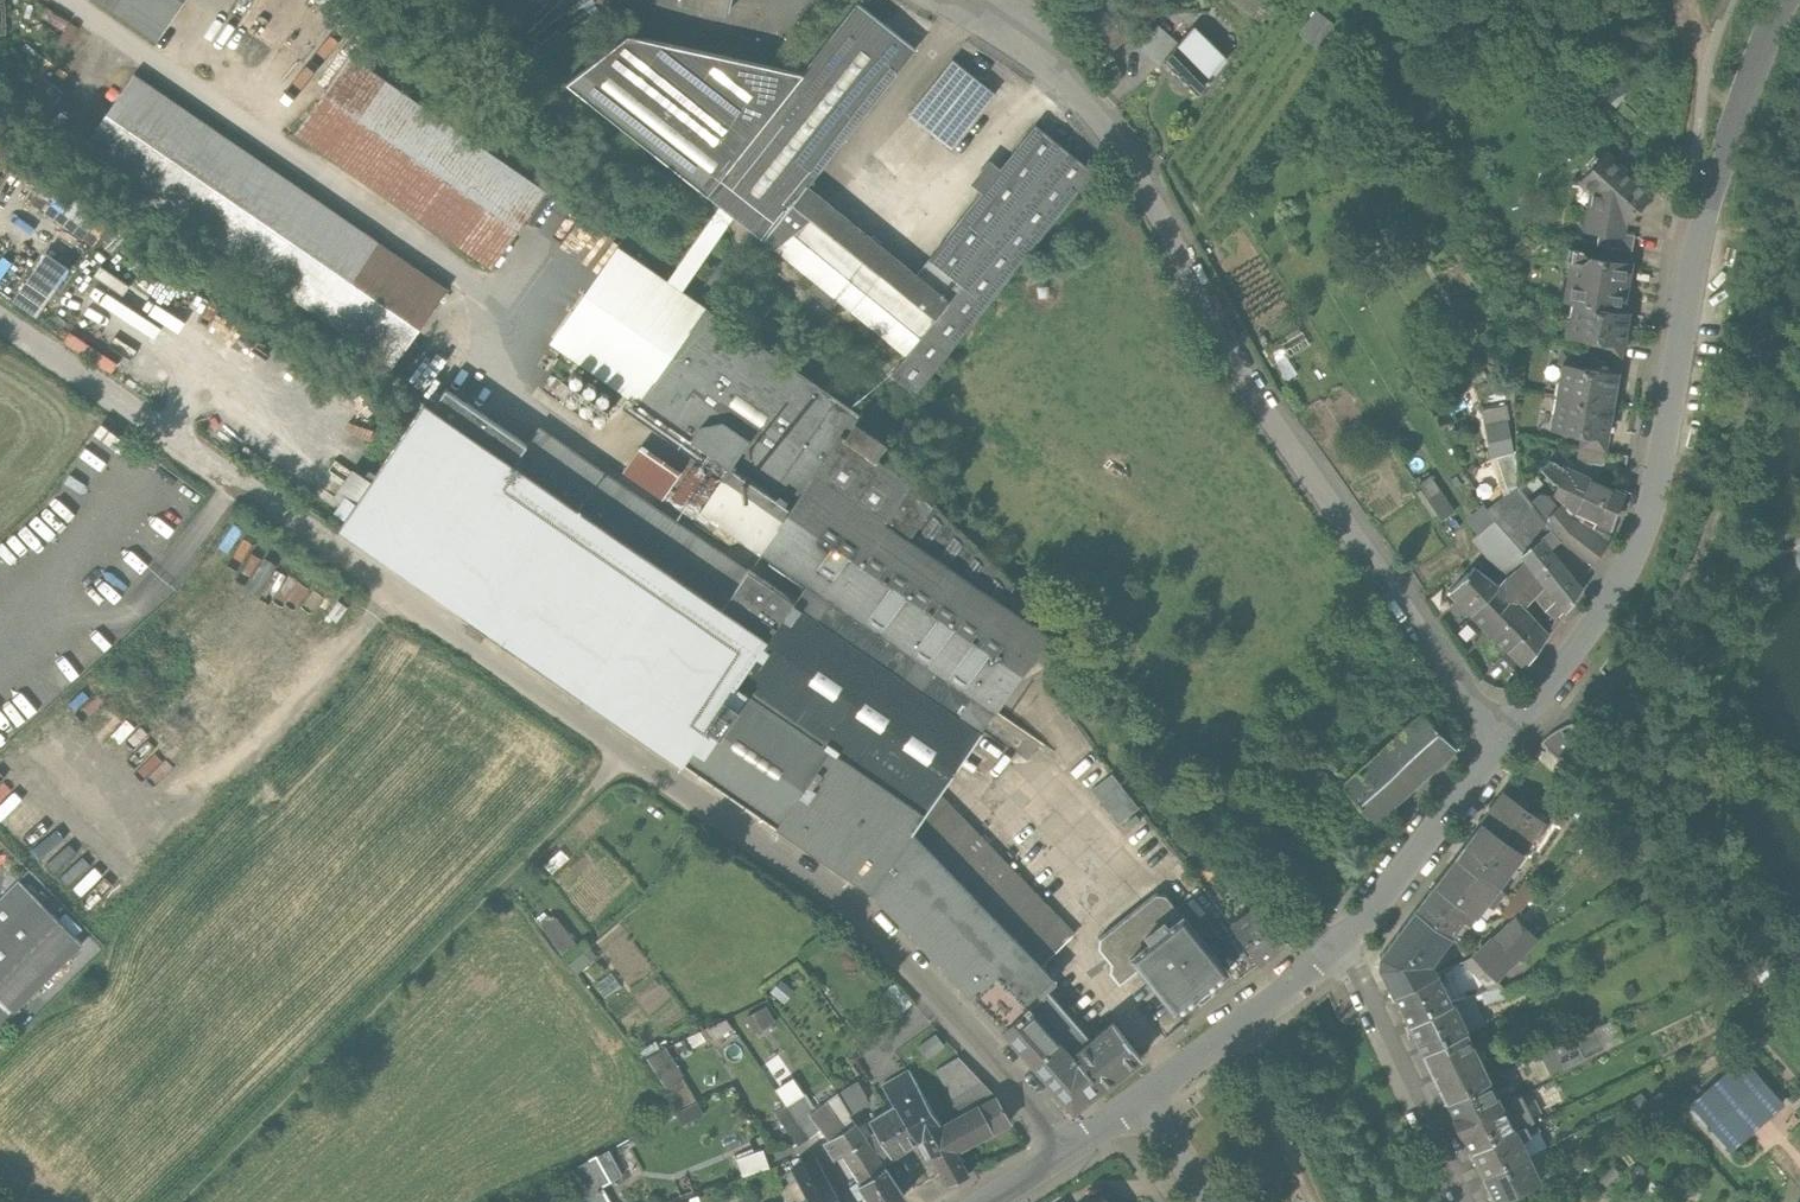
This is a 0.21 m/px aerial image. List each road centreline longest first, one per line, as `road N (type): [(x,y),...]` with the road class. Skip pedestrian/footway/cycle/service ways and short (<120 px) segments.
road 1 (unclassified): [(1067,1150),(858,911),(0,321)]
road 2 (unclassified): [(1501,746),(1270,416),(1106,123),(1053,67),(944,0)]
road 3 (tertiary): [(1501,746),(1614,590),(1643,523),(1708,203),(1787,0)]
road 4 (track): [(180,1201),(629,757)]
road 5 (residential): [(1341,941),(1465,1201)]
road 6 (tertiary): [(1341,941),(1501,746)]
road 7 (tertiary): [(1144,1096),(1341,941)]
road 8 (tertiary): [(1207,1201),(1144,1096)]

